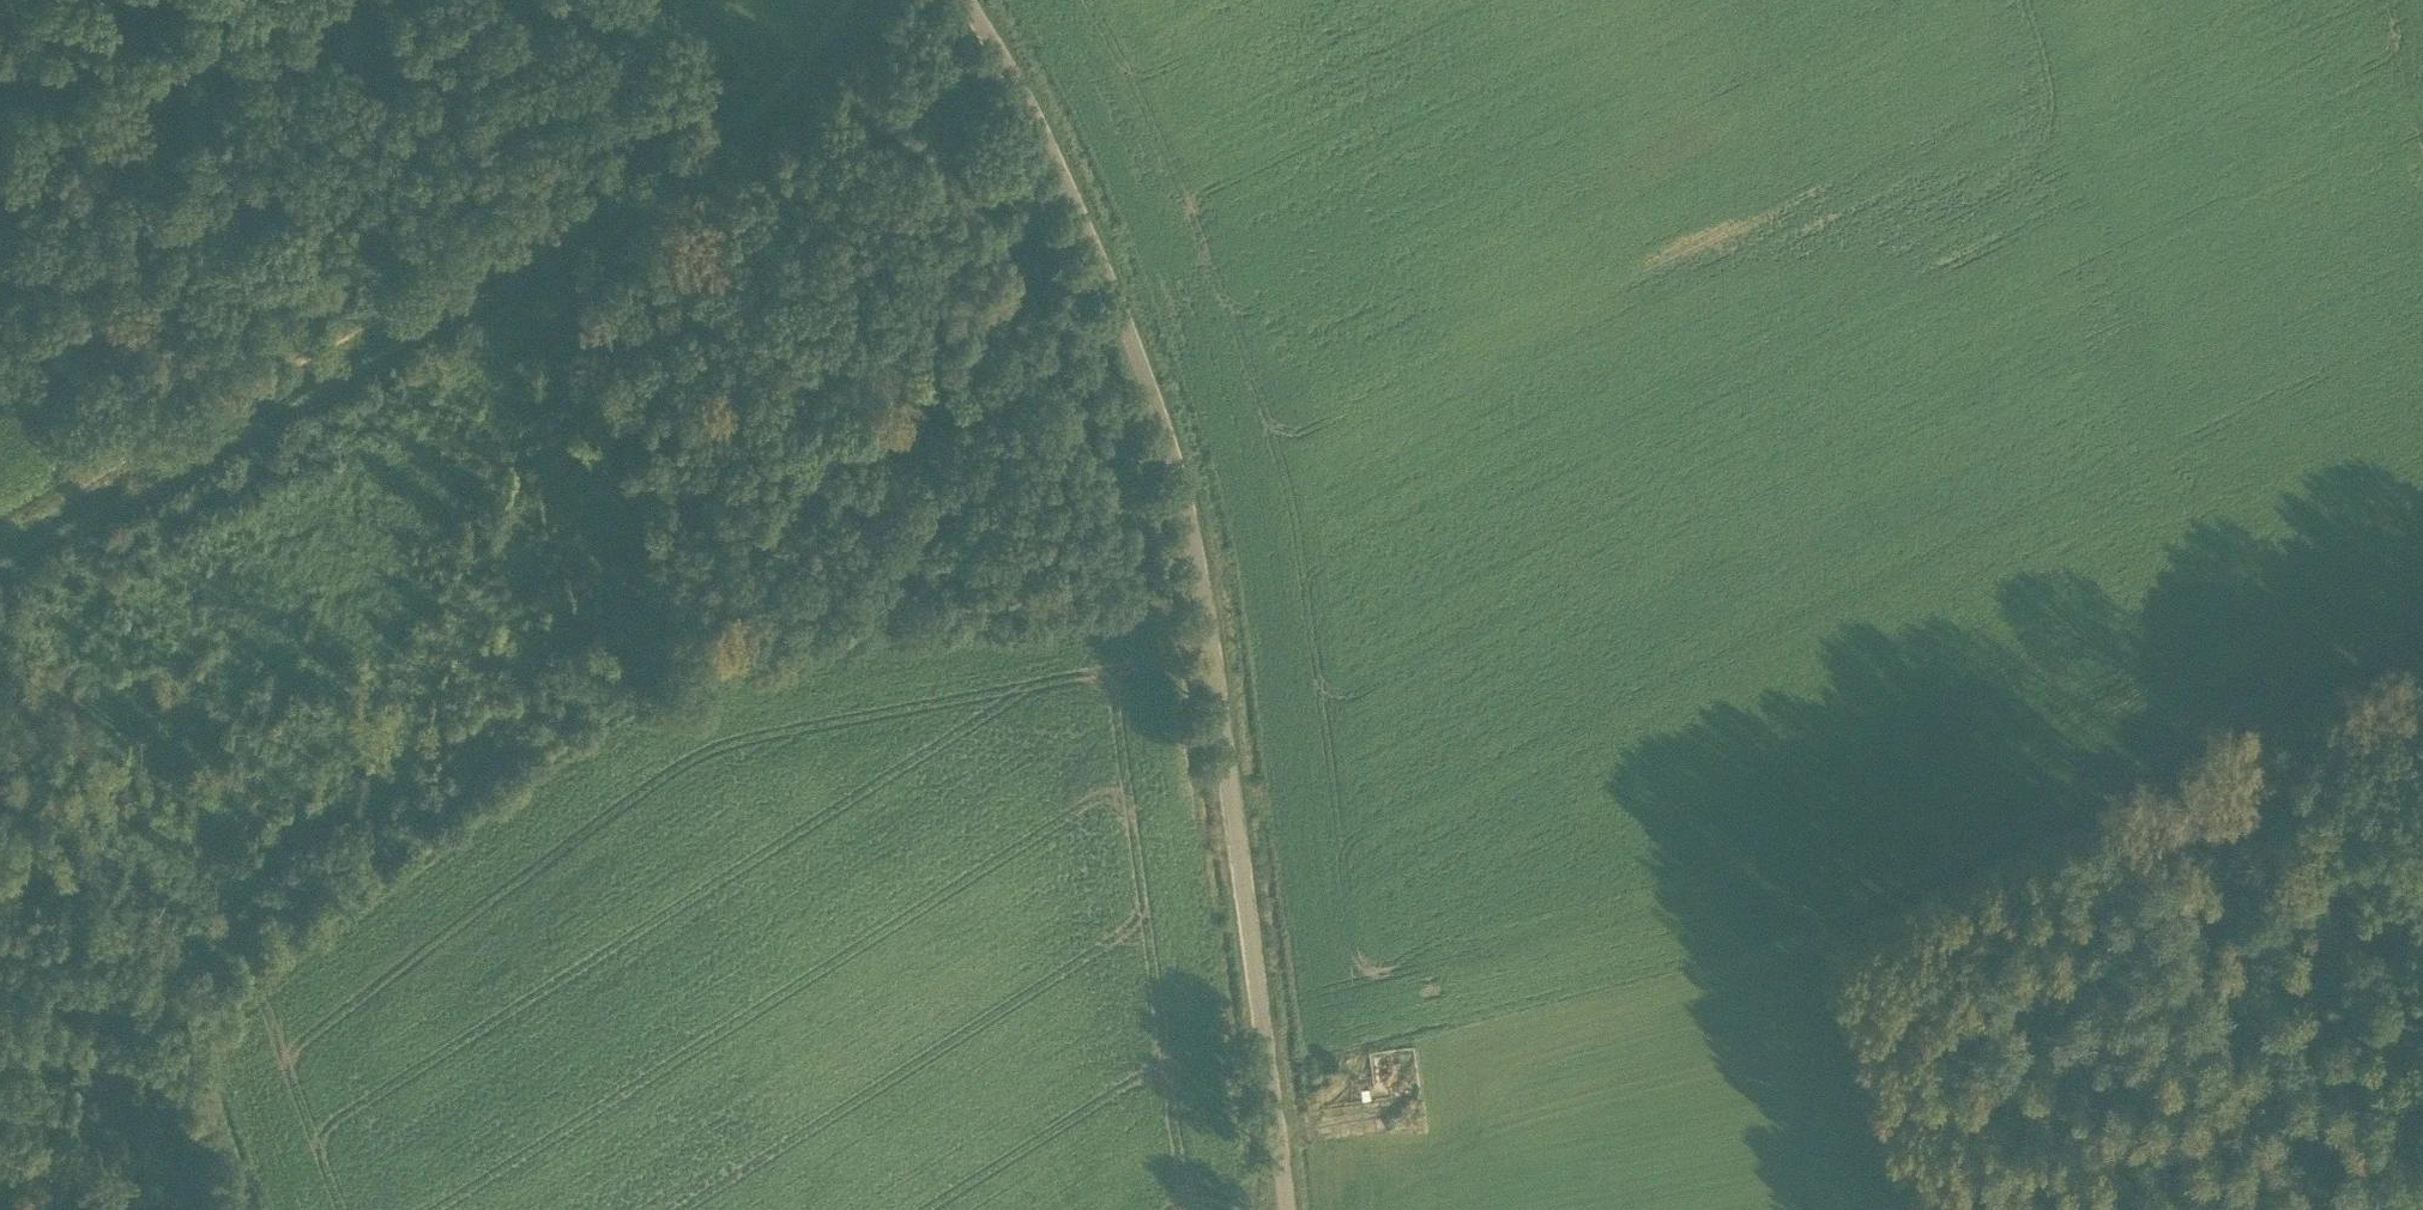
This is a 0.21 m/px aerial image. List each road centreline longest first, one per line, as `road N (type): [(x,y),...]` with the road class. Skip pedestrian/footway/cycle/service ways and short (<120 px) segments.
road 1 (unclassified): [(1286,1209),(1183,492),(1050,145),(962,0)]

